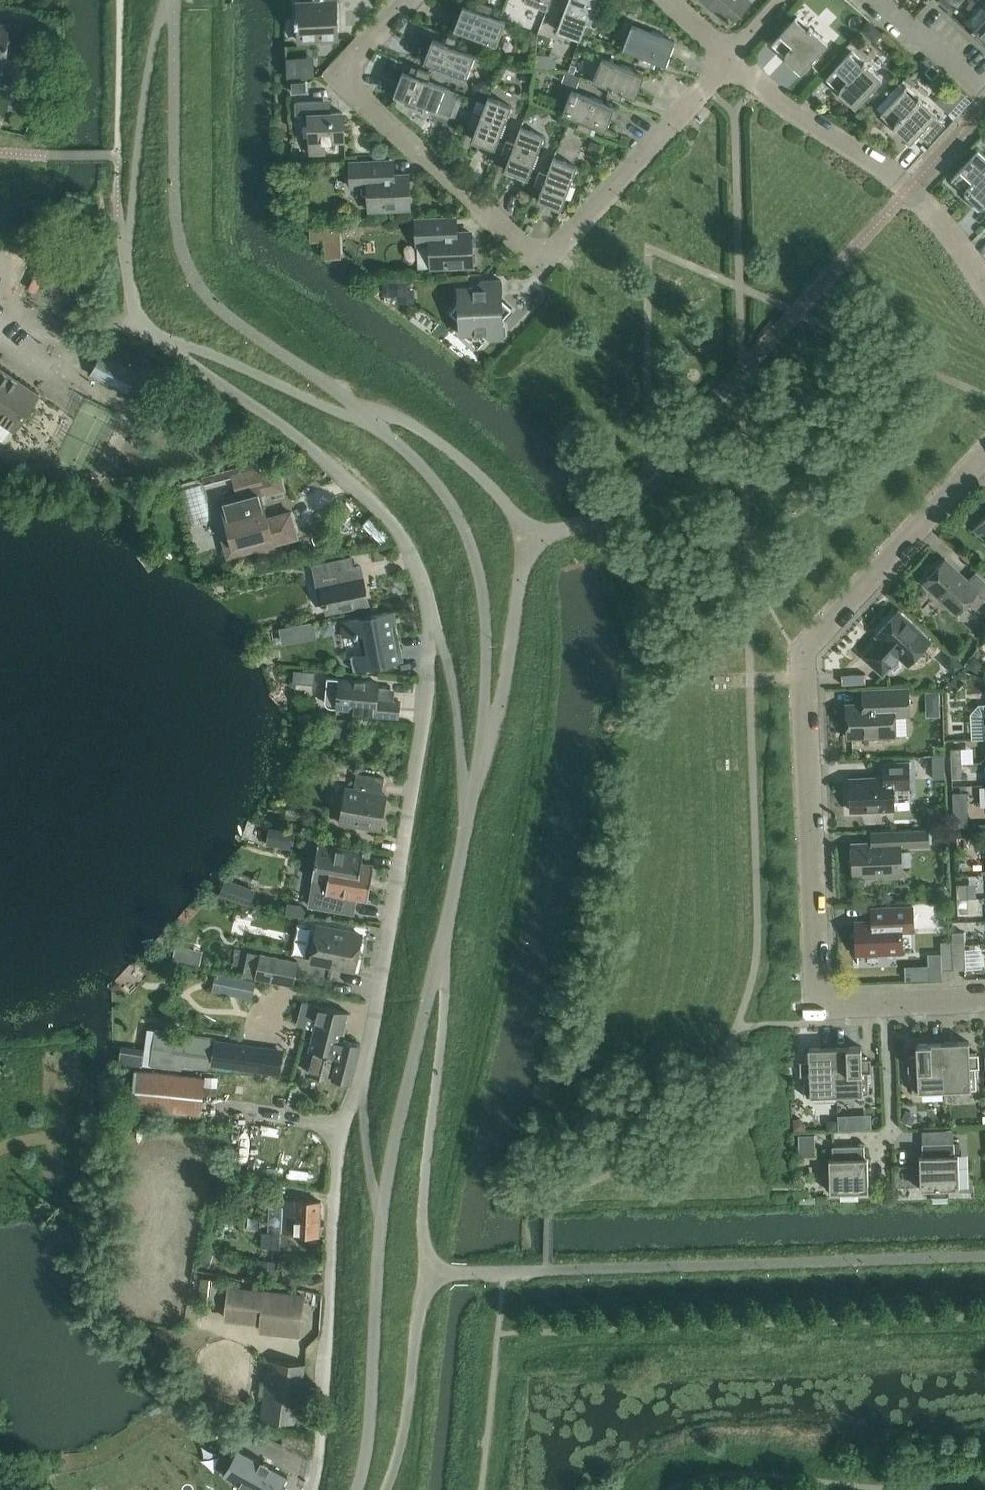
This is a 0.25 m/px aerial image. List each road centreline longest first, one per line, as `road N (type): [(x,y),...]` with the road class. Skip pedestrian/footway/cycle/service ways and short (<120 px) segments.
road 1 (residential): [(887,1004),(818,1006),(804,652),(984,456)]
road 2 (unclassified): [(468,818),(487,629),(474,555),(450,502),(367,416),(339,413),(141,326)]
road 3 (residential): [(729,59),(580,219),(541,244),(367,87),(364,45),(405,0)]
road 4 (residential): [(364,1072),(426,718),(432,605)]
road 5 (residential): [(312,1489),(336,1166),(364,1072)]
road 6 (residential): [(432,605),(388,516),(289,431),(141,326)]
road 7 (unclassified): [(382,1215),(468,818)]
road 8 (residential): [(984,283),(909,189),(729,59)]
road 9 (unclassified): [(358,1489),(370,1423),(382,1215)]
road 10 (residential): [(468,818),(458,699),(432,605)]
road 11 (residential): [(382,1215),(368,1156),(364,1072)]
road 12 (residential): [(893,1130),(887,1004)]

